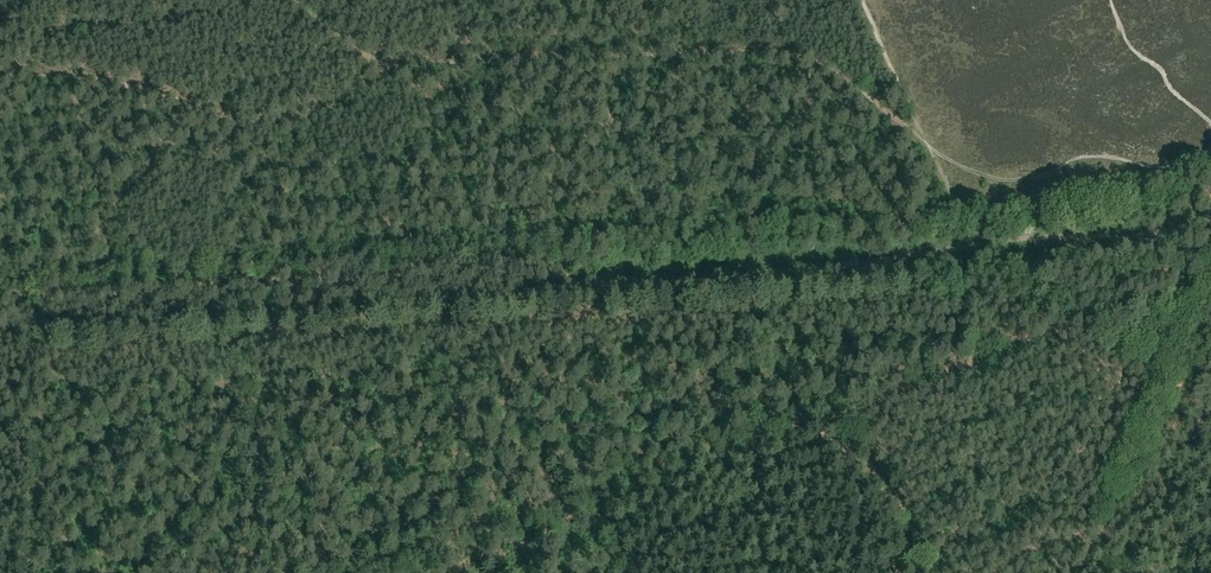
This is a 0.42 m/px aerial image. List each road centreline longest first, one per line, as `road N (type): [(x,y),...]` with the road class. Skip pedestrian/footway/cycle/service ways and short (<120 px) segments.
road 1 (track): [(998,255),(618,286),(550,271),(0,306)]
road 2 (track): [(381,69),(783,54),(818,62),(915,122)]
road 3 (track): [(0,73),(94,79),(270,115),(336,105),(381,69)]
road 4 (track): [(1210,223),(1129,247),(998,255)]
road 5 (track): [(915,122),(862,0)]

